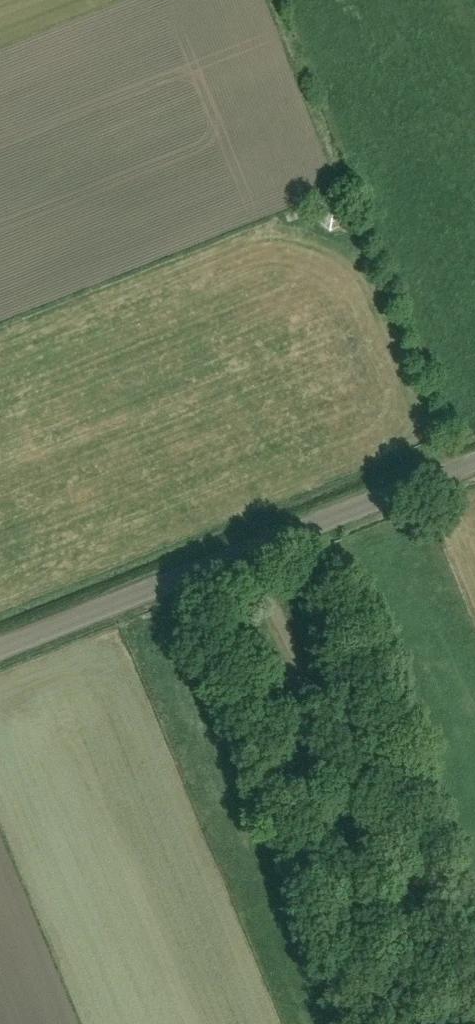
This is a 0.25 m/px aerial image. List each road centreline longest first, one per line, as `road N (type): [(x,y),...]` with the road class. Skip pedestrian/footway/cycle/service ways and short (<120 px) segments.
road 1 (unclassified): [(0,650),(474,463)]

